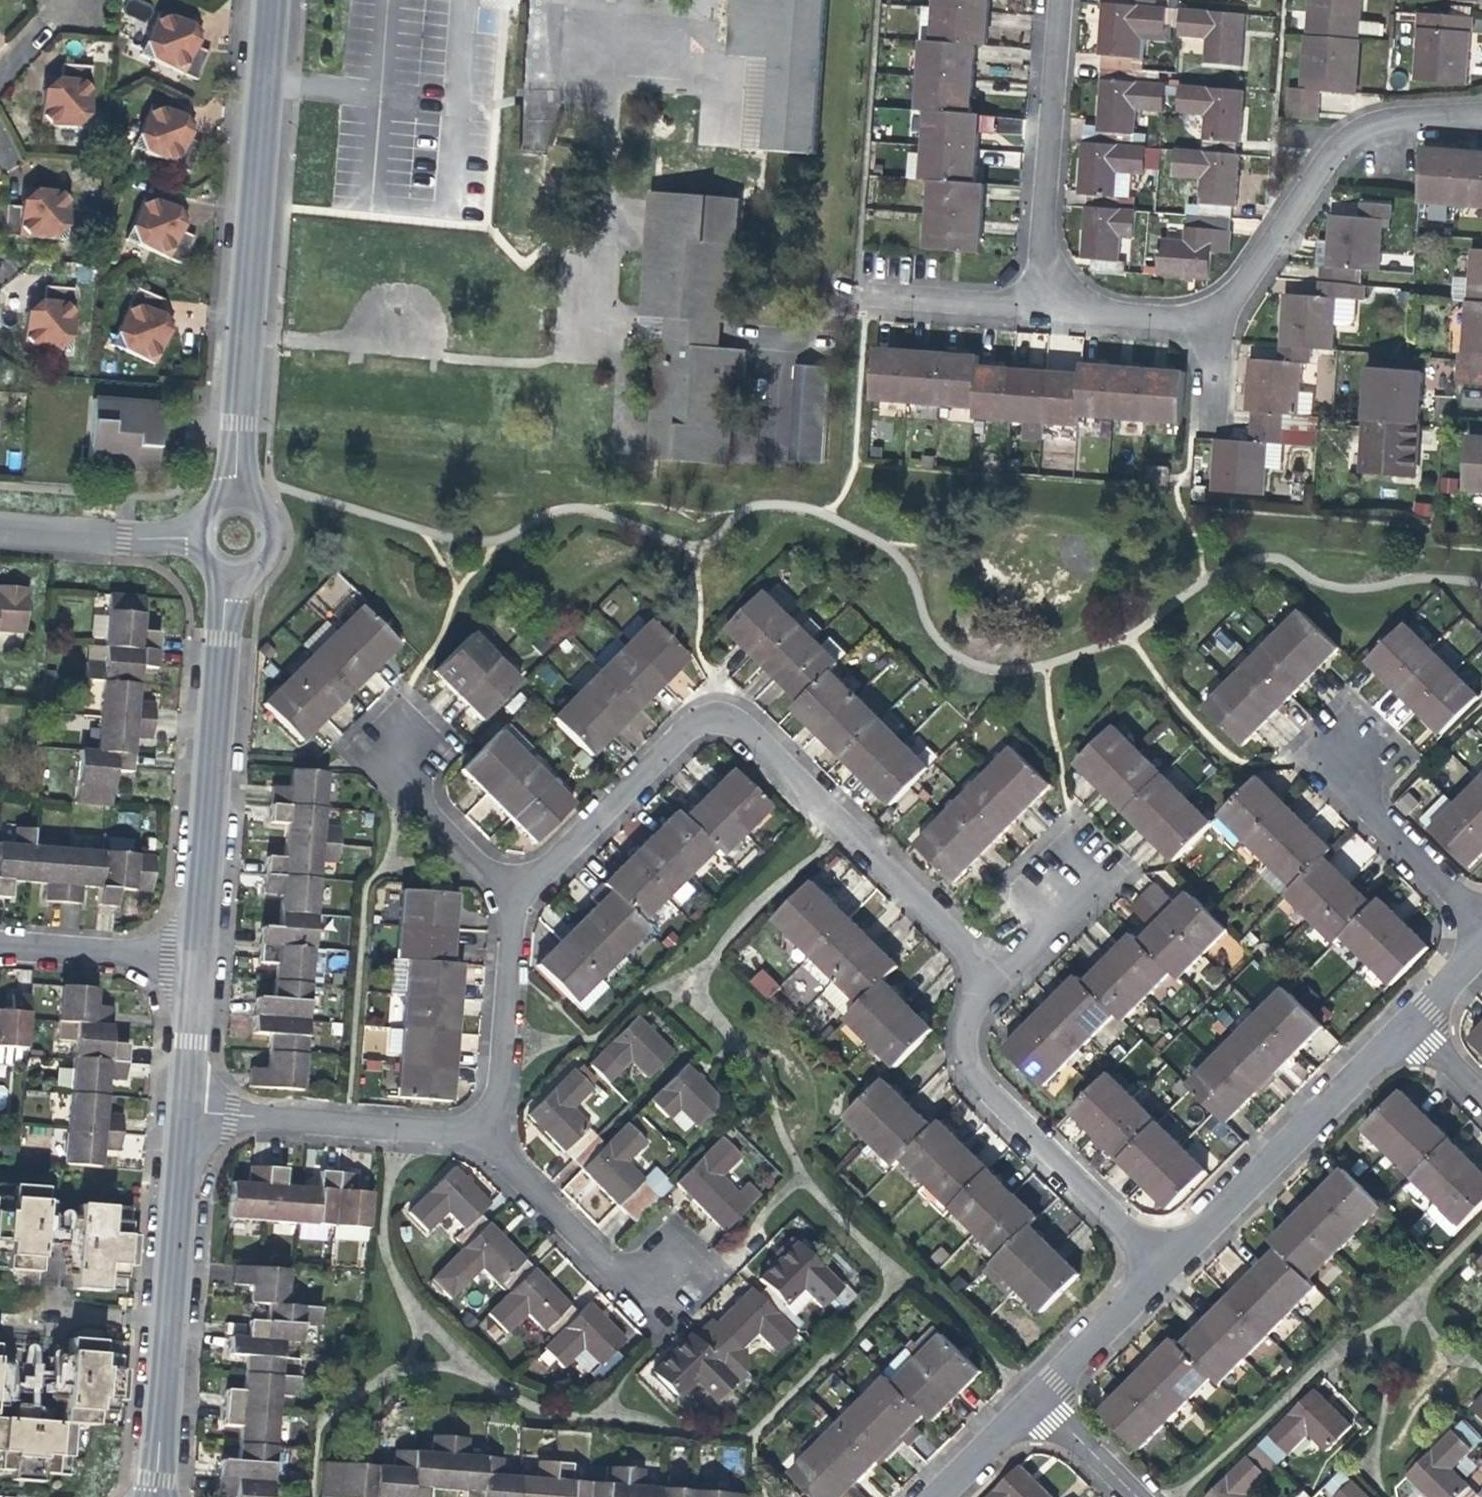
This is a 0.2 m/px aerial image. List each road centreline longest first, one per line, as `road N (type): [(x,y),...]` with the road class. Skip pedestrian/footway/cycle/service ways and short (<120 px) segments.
road 1 (residential): [(518,897),(679,736),(722,721),(756,740),(945,928),(976,982)]
road 2 (tertiary): [(273,0),(236,498)]
road 3 (tertiary): [(195,963),(227,579)]
road 4 (tertiary): [(153,1496),(185,1112)]
road 5 (residential): [(976,982),(966,1036),(977,1080),(1164,1267)]
road 6 (residential): [(1210,310),(1243,284),(1342,143),(1389,122),(1481,116)]
road 7 (residential): [(1406,1025),(1164,1267)]
road 8 (residential): [(1057,0),(1040,243),(1062,295)]
road 9 (residential): [(185,1112),(430,1130),(481,1142)]
road 10 (residential): [(481,1142),(500,1080),(518,897)]
road 11 (residential): [(481,1142),(597,1261),(620,1272),(666,1274)]
road 12 (residential): [(1481,923),(1360,793),(1346,757)]
road 13 (residential): [(865,295),(1006,303),(1062,295)]
road 14 (residential): [(195,963),(0,946)]
road 15 (residential): [(194,536),(0,527)]
road 16 (residential): [(518,897),(428,815),(398,756)]
road 17 (residential): [(1164,1267),(1033,1399)]
road 18 (residential): [(1062,295),(1090,310),(1138,318),(1210,310)]
road 19 (tertiary): [(185,1112),(195,963)]
road 20 (residential): [(976,982),(1039,946),(1074,888)]
road 21 (residential): [(1033,1399),(934,1496)]
road 22 (residential): [(1132,1496),(1033,1399)]
road 23 (tertiary): [(227,579),(253,575),(275,543),(261,508),(236,498)]

